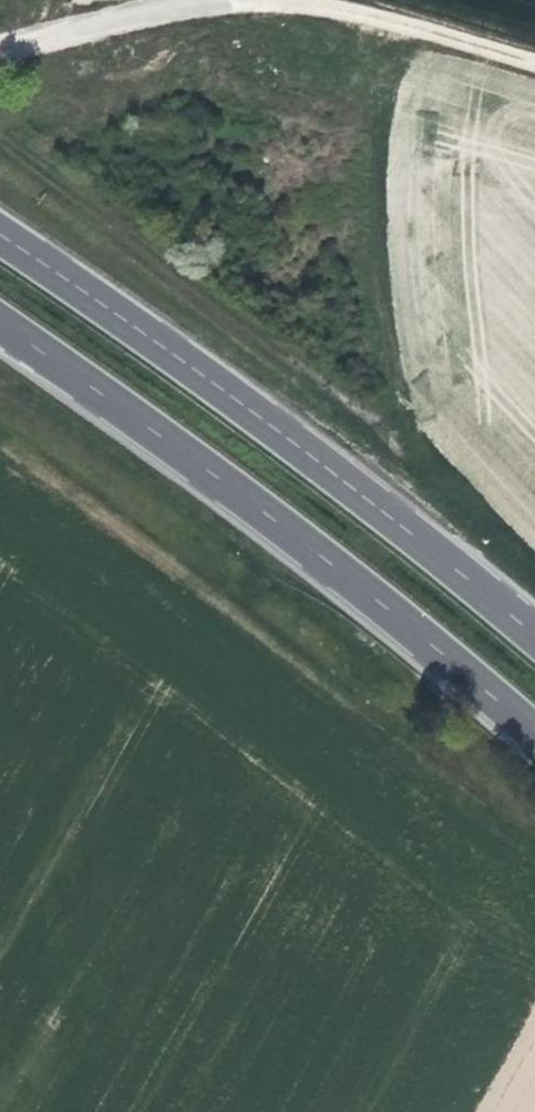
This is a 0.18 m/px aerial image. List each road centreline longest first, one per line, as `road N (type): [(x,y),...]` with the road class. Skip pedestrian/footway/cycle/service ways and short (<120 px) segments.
road 1 (track): [(0,135),(399,443),(374,221),(391,20)]
road 2 (primary): [(0,327),(135,416),(534,734)]
road 3 (track): [(0,451),(269,647),(534,856)]
road 4 (primary): [(534,637),(226,393),(0,235)]
road 5 (track): [(534,63),(391,20),(258,0)]
road 6 (track): [(255,0),(0,38)]

